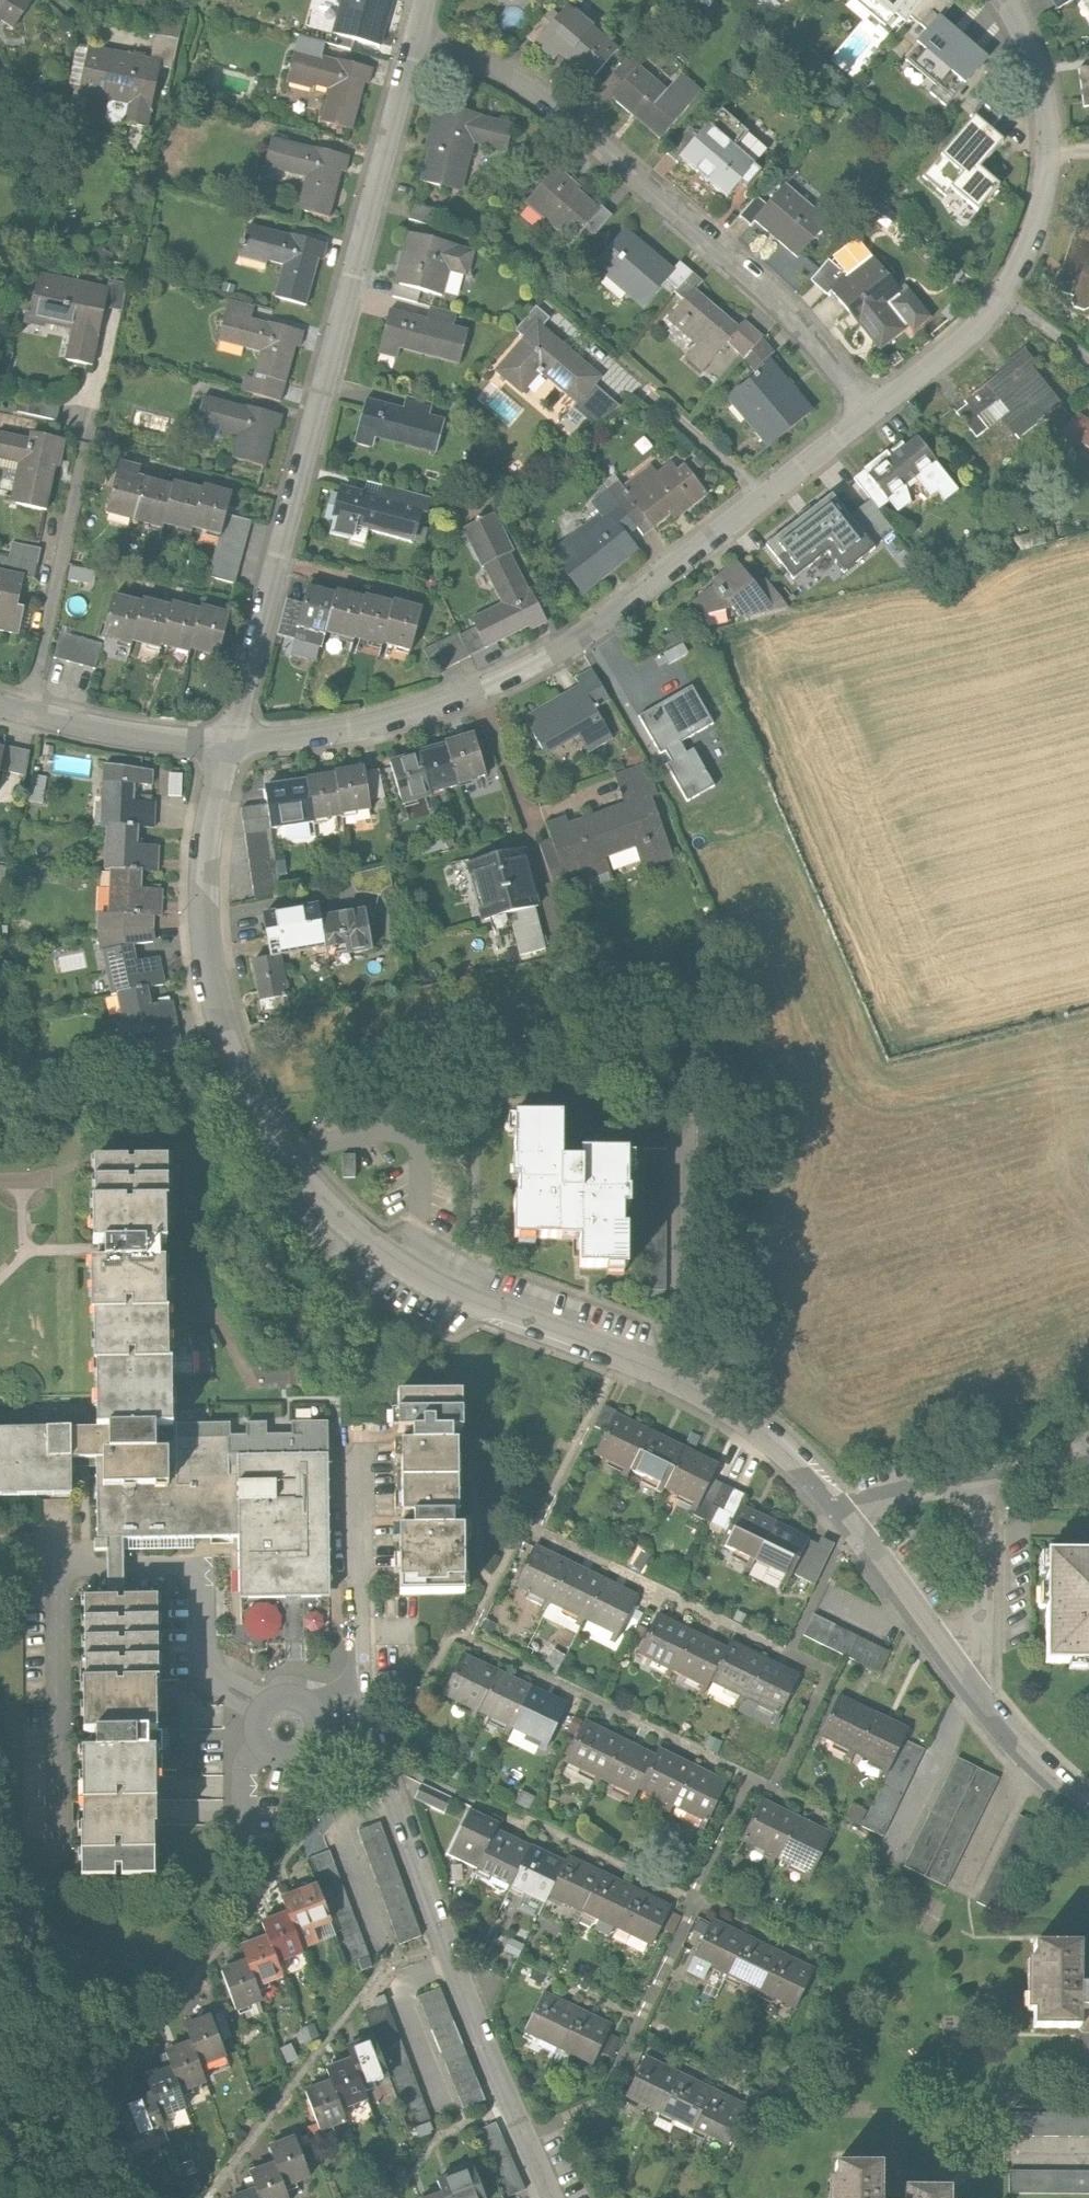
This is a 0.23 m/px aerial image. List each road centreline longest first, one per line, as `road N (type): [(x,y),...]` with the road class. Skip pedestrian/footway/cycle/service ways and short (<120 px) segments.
road 1 (residential): [(1088,1806),(1041,1767),(864,1537),(765,1434),(690,1386),(402,1261),(312,1181),(251,1084),(229,1027),(215,951),(209,873),(230,743)]
road 2 (residential): [(230,743),(349,728),(476,693),(601,630),(884,406)]
road 3 (residential): [(417,45),(230,743)]
road 4 (residential): [(417,45),(483,52),(559,96),(771,275),(884,406)]
road 5 (residential): [(309,1704),(363,1696),(451,1962),(552,2197)]
road 6 (residential): [(884,406),(999,297),(1041,212),(1047,99),(1007,0)]
road 7 (residential): [(230,743),(118,731),(0,706)]

